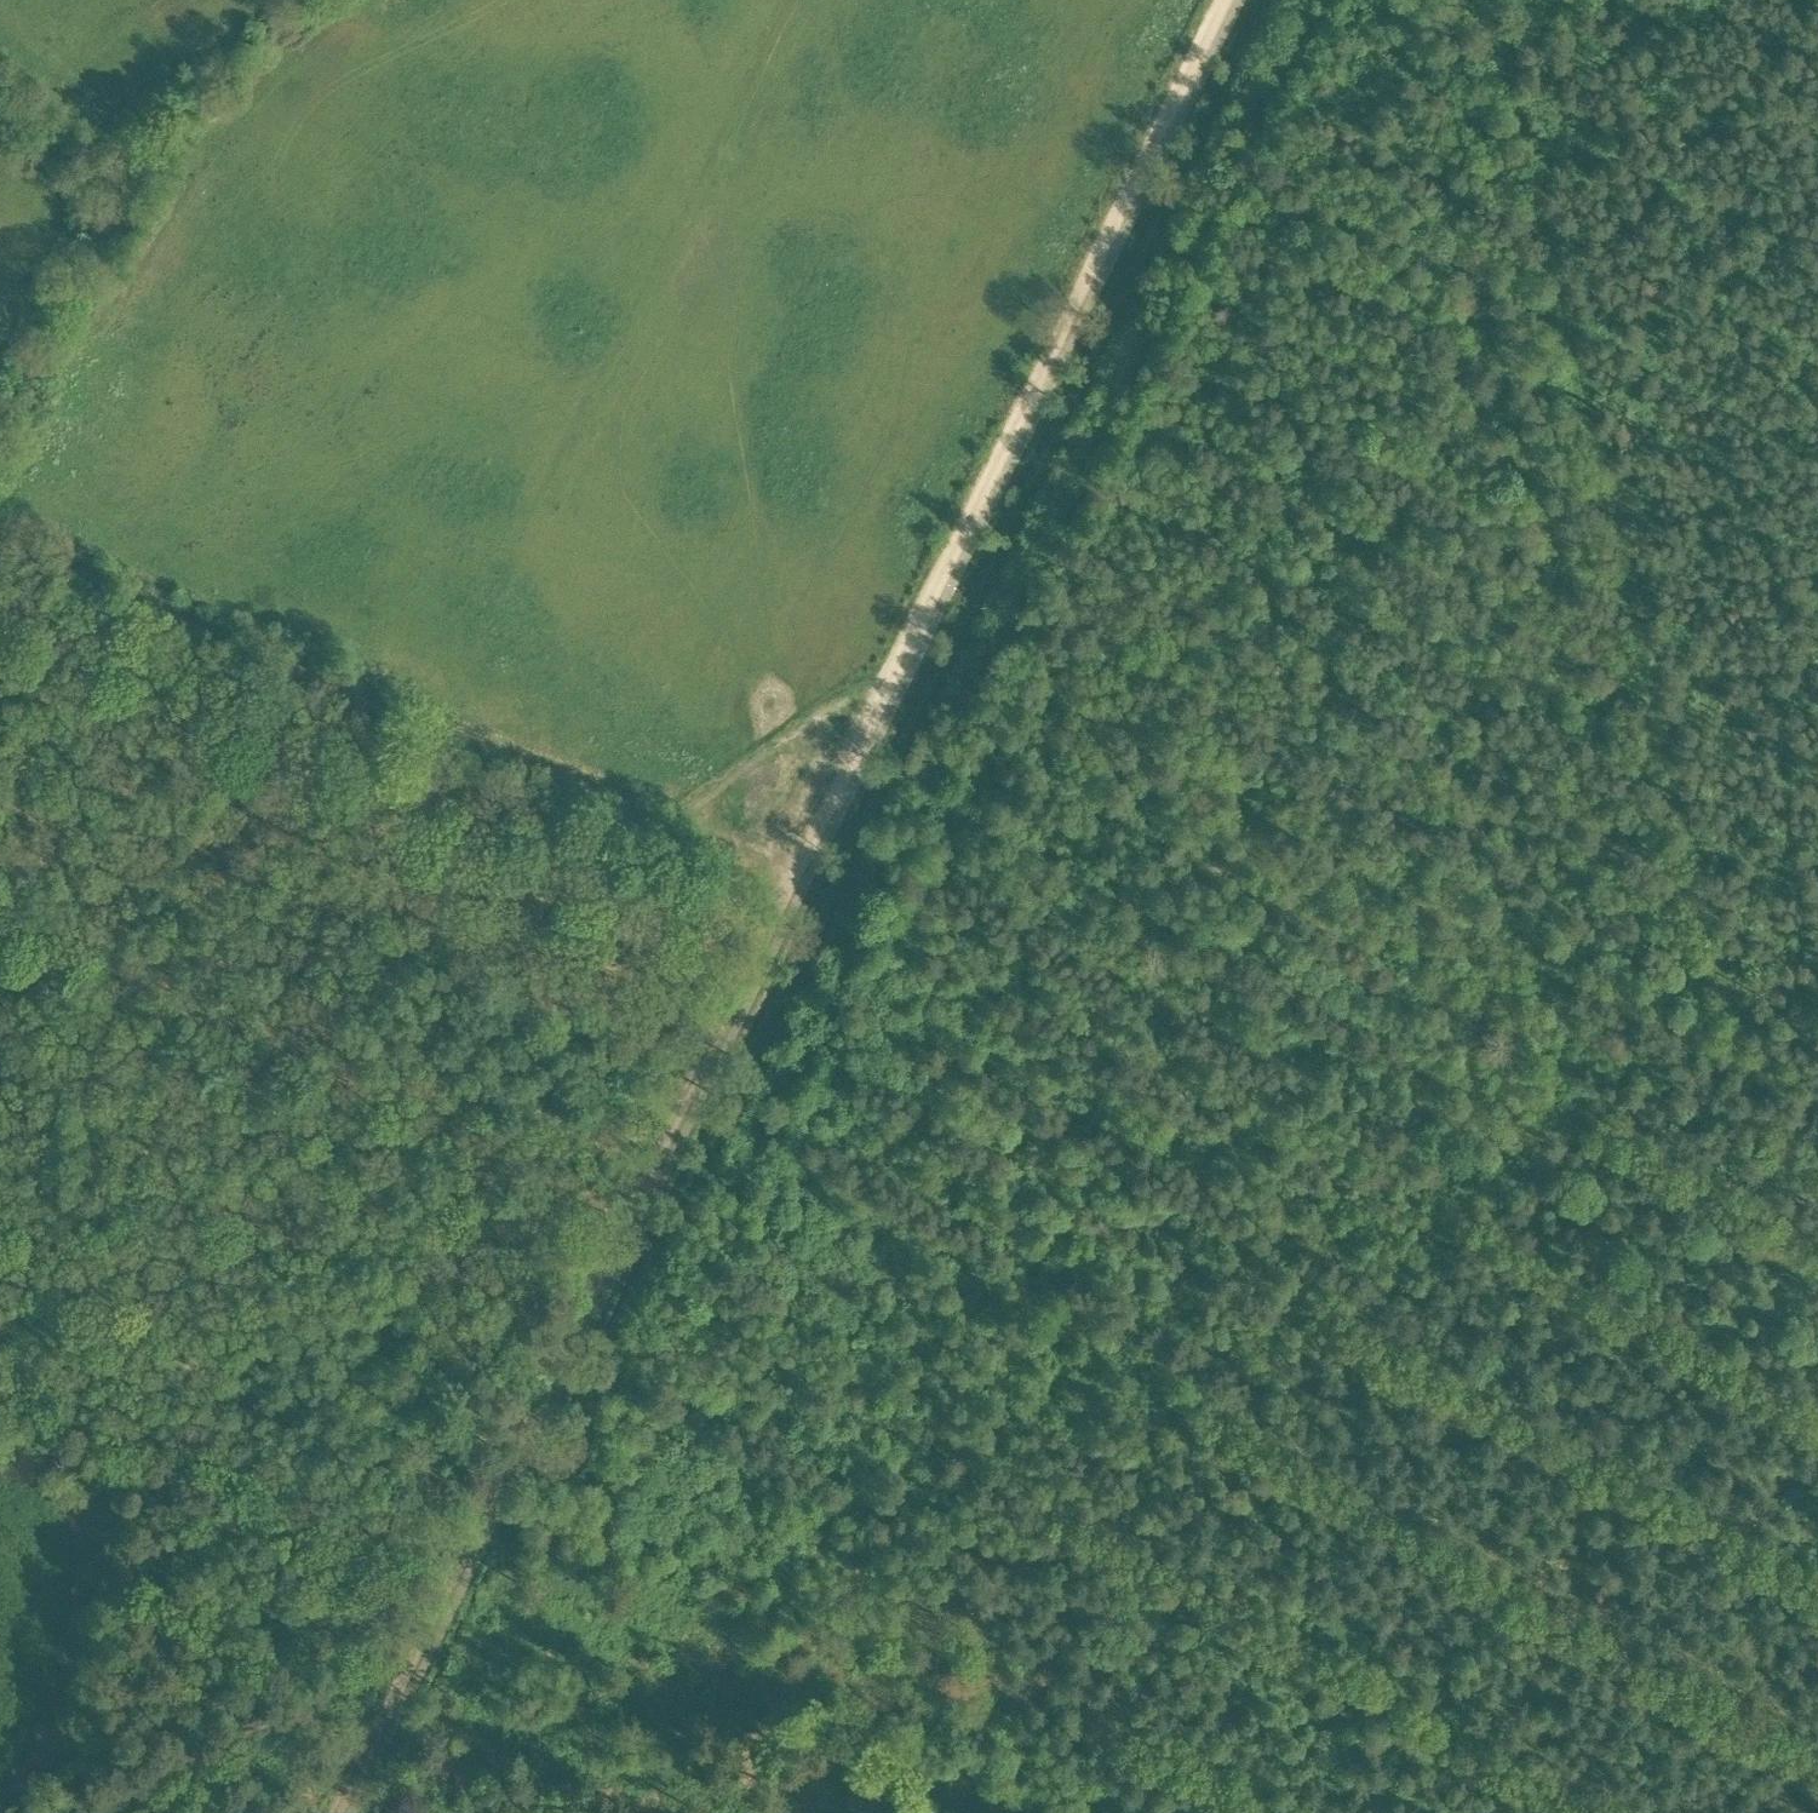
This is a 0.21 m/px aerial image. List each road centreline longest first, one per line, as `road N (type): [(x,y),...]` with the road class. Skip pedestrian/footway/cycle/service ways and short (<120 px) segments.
road 1 (track): [(333,1812),(1224,0)]

